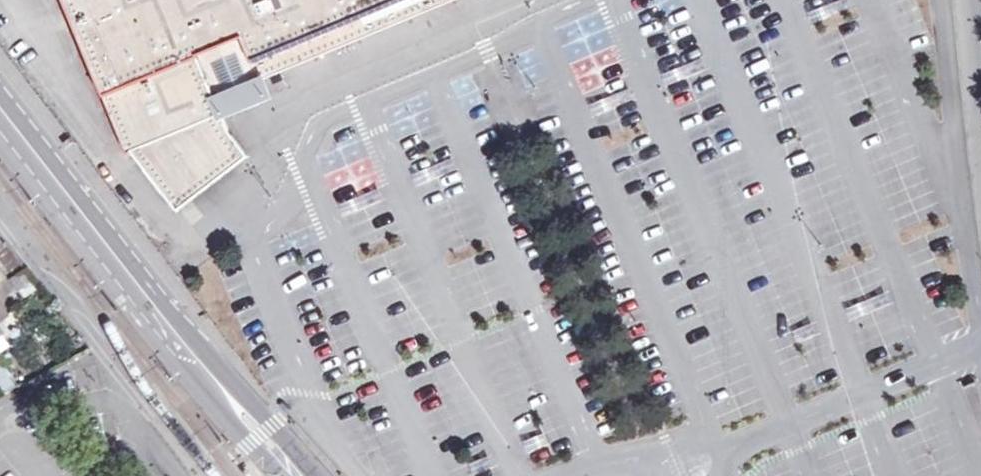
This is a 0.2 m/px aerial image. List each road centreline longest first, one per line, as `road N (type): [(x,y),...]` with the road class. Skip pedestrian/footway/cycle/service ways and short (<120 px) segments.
road 1 (secondary): [(318,475),(0,80)]
road 2 (secondary): [(0,126),(214,401),(284,475)]
road 3 (residential): [(0,199),(107,354),(148,475)]

